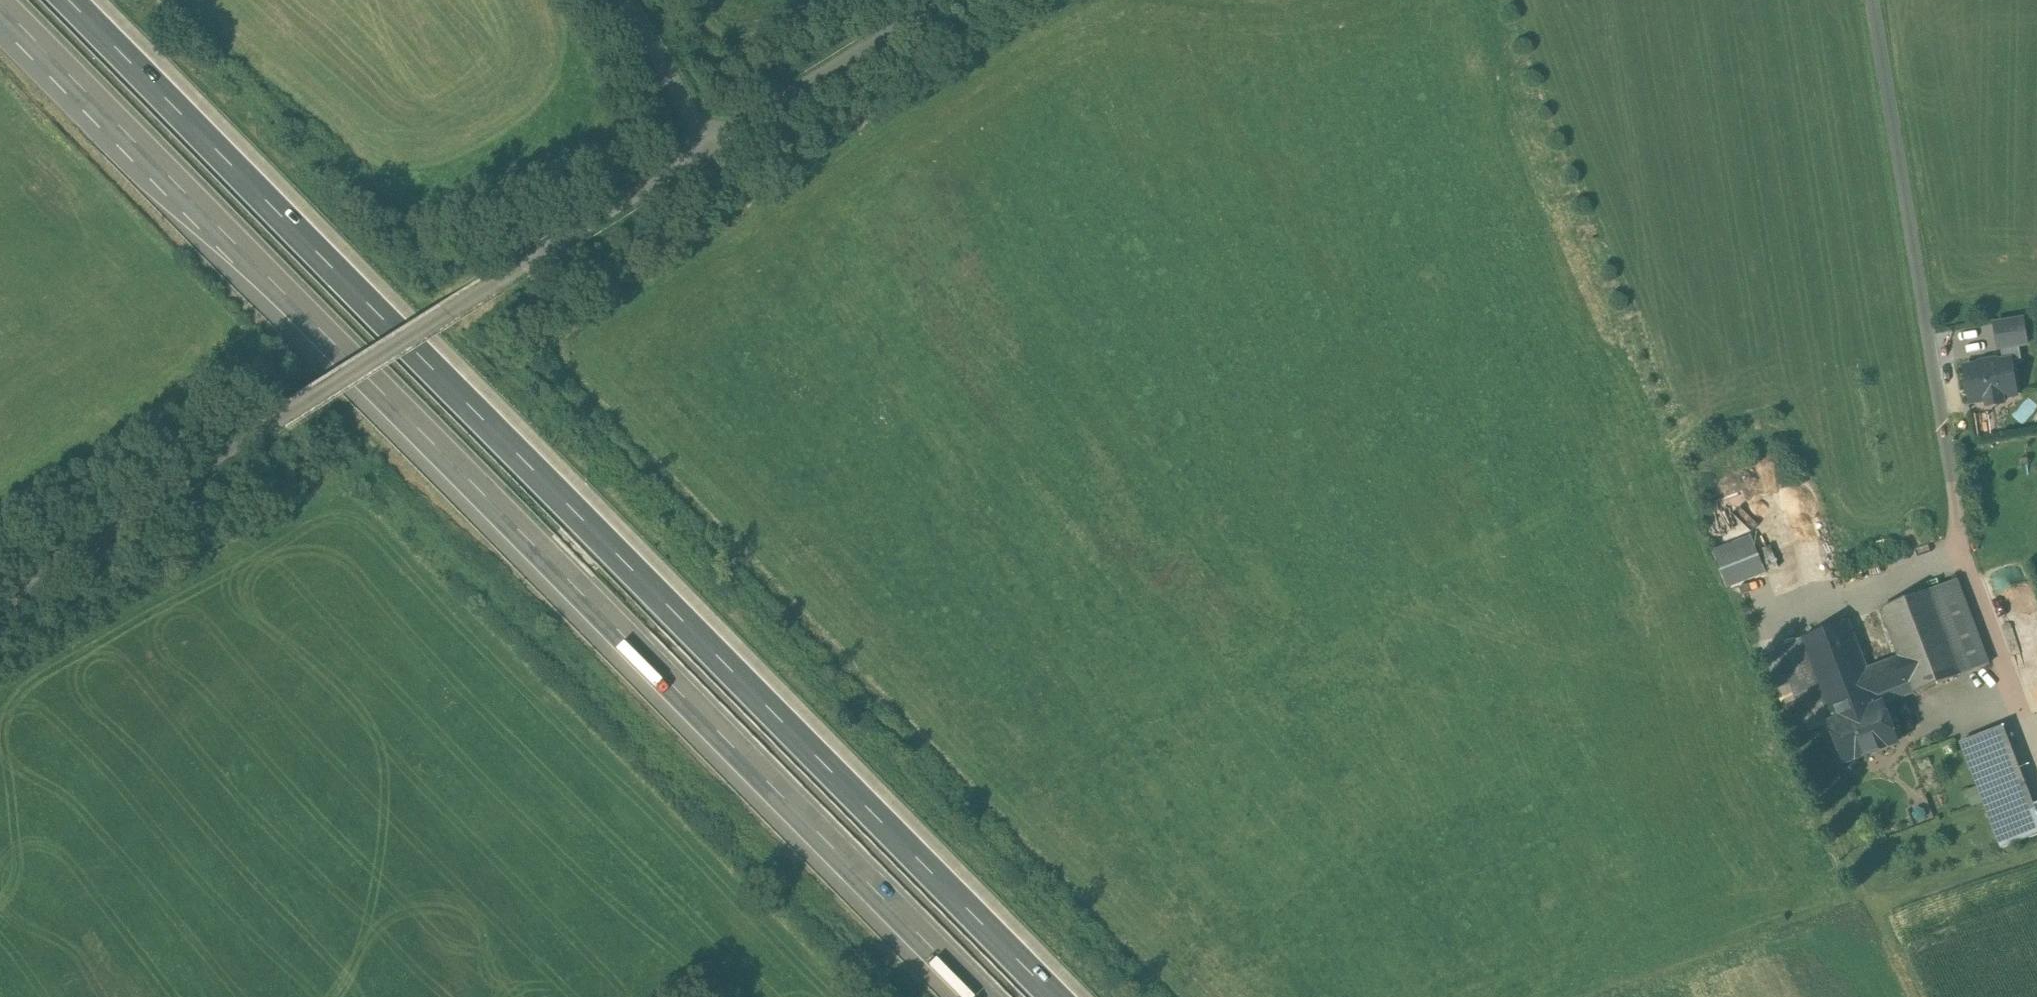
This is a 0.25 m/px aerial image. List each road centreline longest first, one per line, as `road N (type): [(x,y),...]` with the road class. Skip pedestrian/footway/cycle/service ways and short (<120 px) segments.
road 1 (motorway): [(1046,996),(67,0)]
road 2 (motorway): [(0,8),(971,996)]
road 3 (unclassified): [(147,502),(712,146)]
road 4 (unclassified): [(712,146),(956,0)]
road 5 (unclassified): [(147,502),(0,598)]
road 6 (unclassified): [(627,0),(712,146)]

